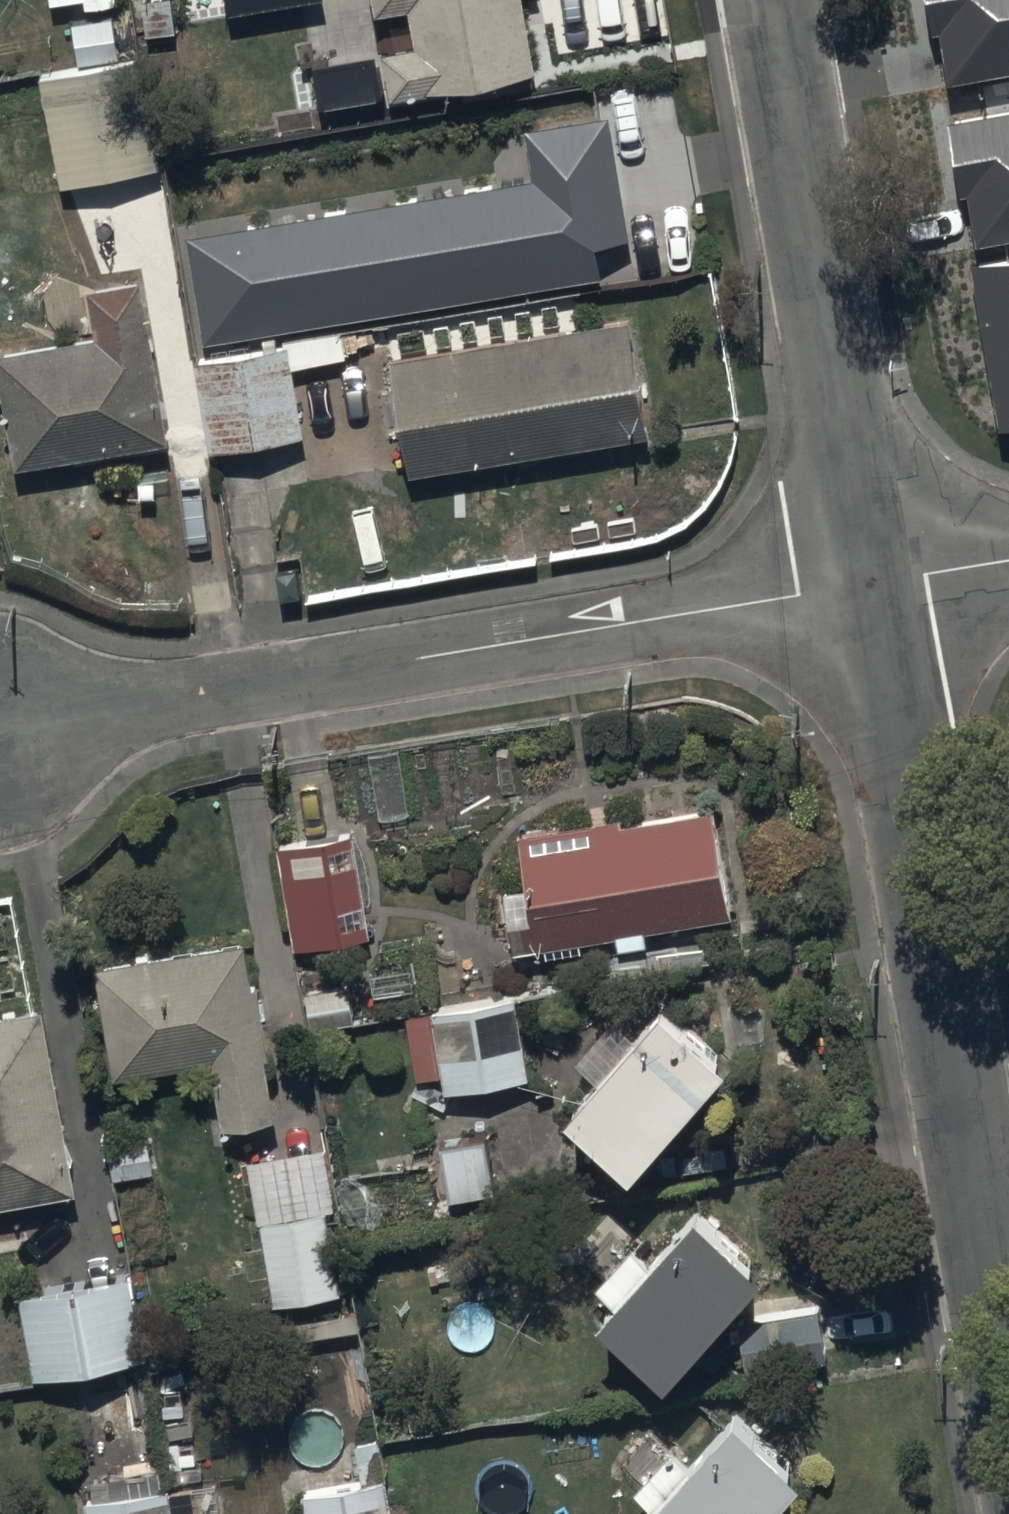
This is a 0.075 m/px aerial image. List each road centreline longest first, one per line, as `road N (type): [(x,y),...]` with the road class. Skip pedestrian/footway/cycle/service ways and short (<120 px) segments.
road 1 (residential): [(0,722),(882,575)]
road 2 (residential): [(882,575),(1008,1288)]
road 3 (residential): [(780,0),(882,575)]
road 4 (residential): [(882,575),(1008,553)]

